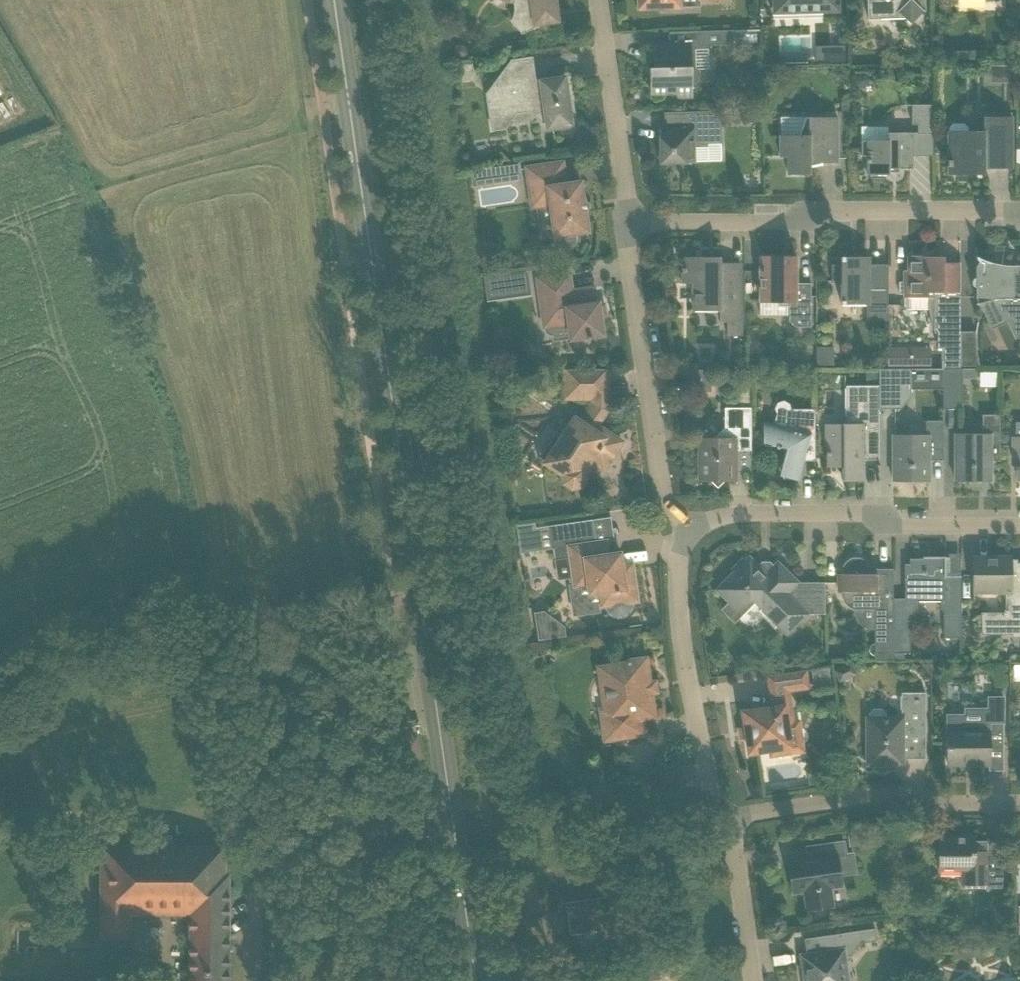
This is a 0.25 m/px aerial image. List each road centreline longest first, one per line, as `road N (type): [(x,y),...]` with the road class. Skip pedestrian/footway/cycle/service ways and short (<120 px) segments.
road 1 (tertiary): [(477,980),(335,0)]
road 2 (residential): [(1019,222),(624,223)]
road 3 (residential): [(1019,524),(683,517)]
road 4 (residential): [(728,818),(711,794),(676,597),(683,517)]
road 5 (residential): [(683,517),(663,490),(624,223)]
road 6 (residential): [(728,818),(890,795),(933,806),(1019,805)]
road 7 (residential): [(624,223),(599,0)]
road 8 (residential): [(751,980),(728,818)]

